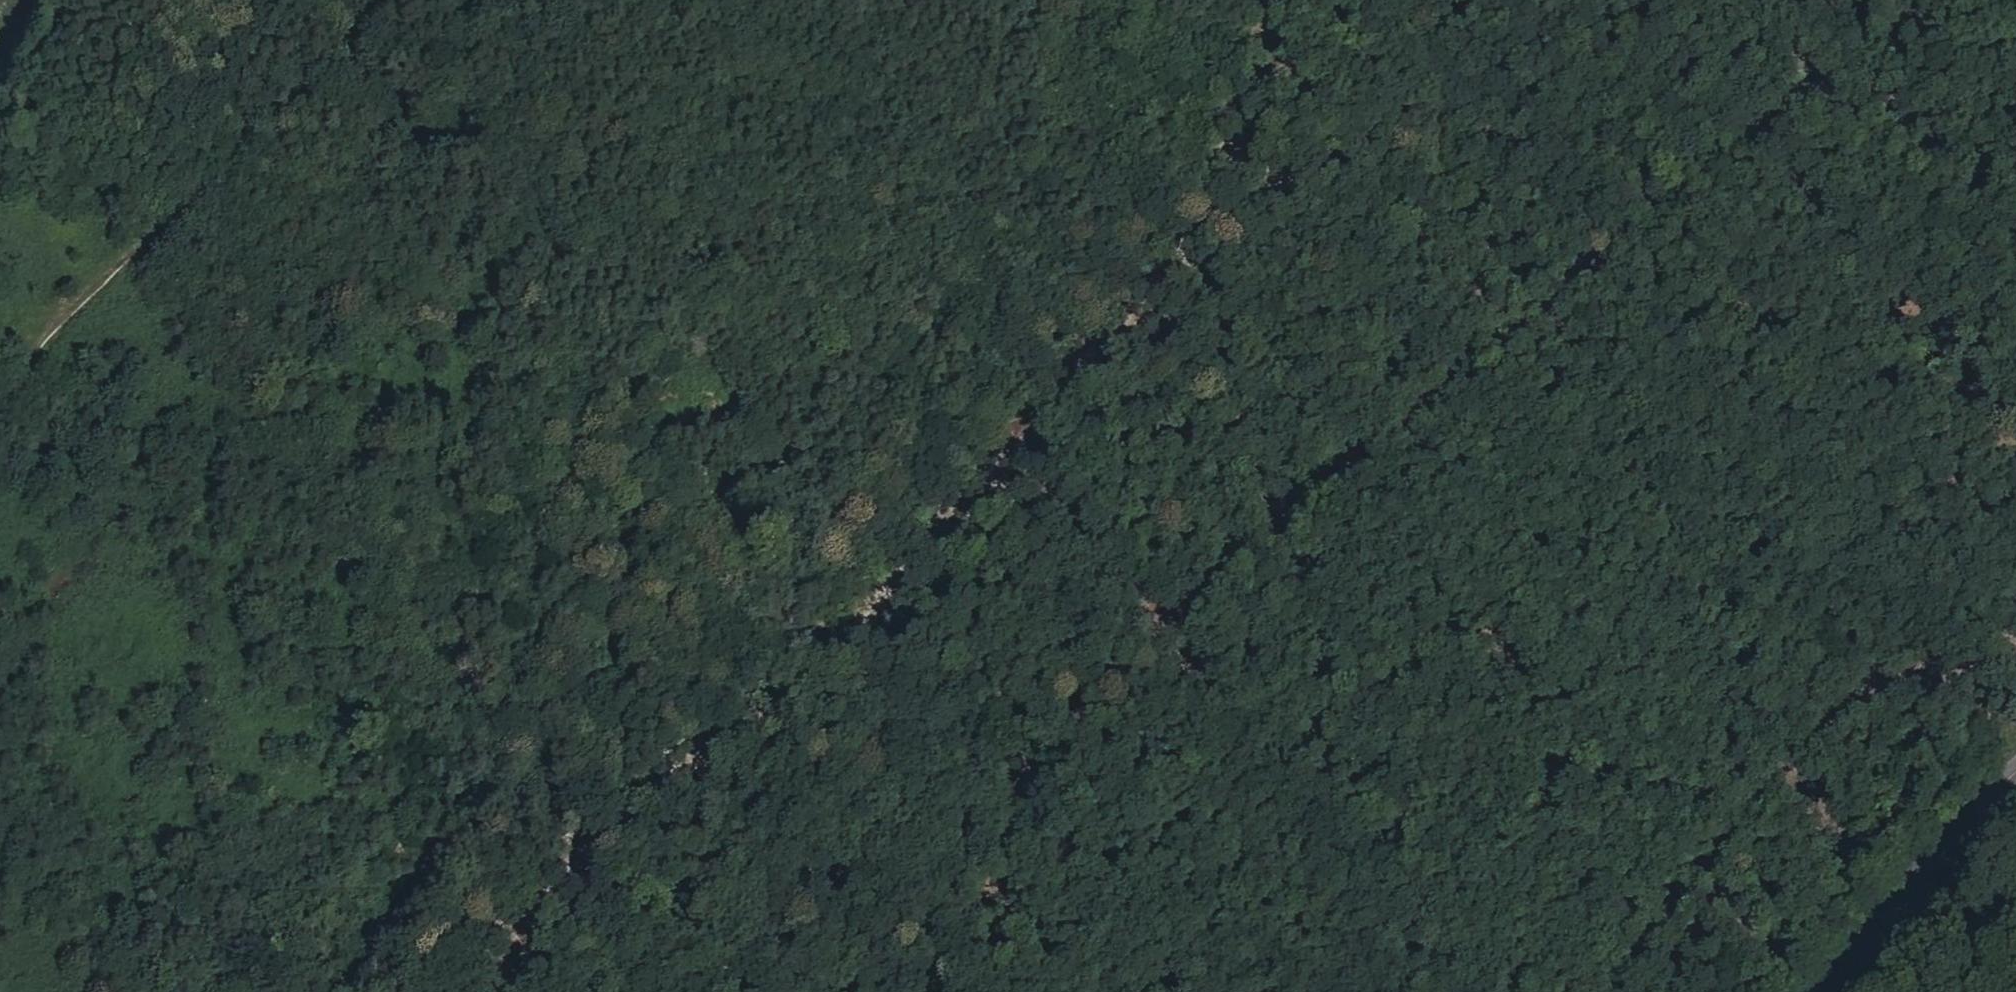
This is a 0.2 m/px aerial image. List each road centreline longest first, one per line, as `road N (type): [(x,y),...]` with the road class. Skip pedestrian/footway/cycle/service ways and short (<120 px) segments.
road 1 (tertiary): [(1818,991),(1984,785),(2015,758)]
road 2 (tertiary): [(49,0),(0,112)]

